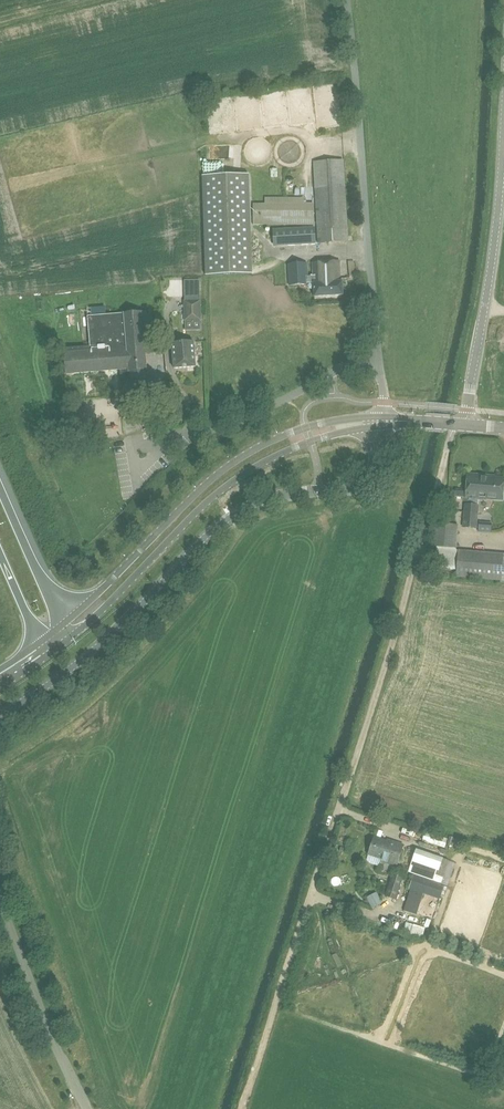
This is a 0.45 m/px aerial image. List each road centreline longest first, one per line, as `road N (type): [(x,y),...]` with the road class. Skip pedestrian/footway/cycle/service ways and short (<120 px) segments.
road 1 (track): [(243,1108),(455,424)]
road 2 (unclassified): [(0,713),(103,642),(224,522),(274,497),(364,485),(383,421)]
road 3 (secondary): [(60,646),(244,474),(296,447),(383,421)]
road 4 (secondary): [(383,421),(318,424),(242,457),(65,623)]
road 5 (unclassified): [(379,359),(347,0)]
road 6 (tertiary): [(467,424),(503,115)]
road 7 (unclassified): [(379,359),(228,421),(131,442),(135,467)]
road 8 (unclassified): [(87,1108),(0,901)]
road 9 (motorway): [(65,623),(0,484)]

